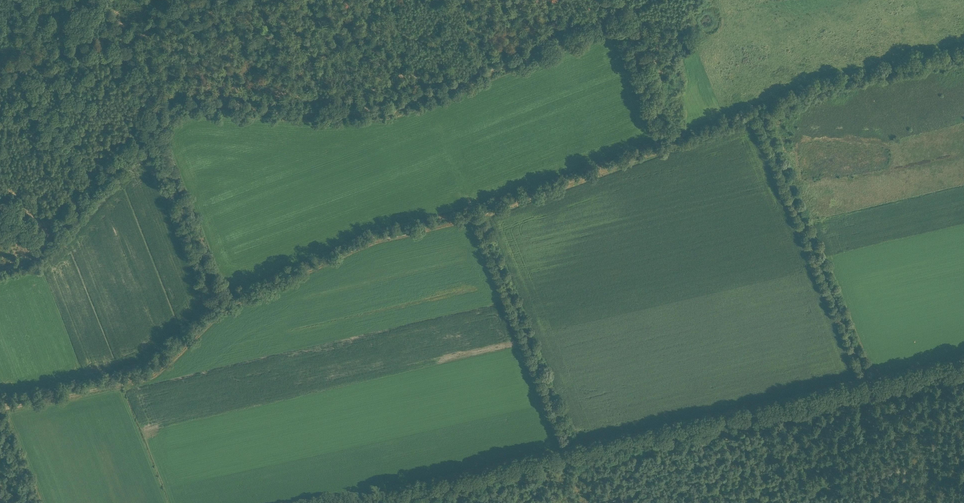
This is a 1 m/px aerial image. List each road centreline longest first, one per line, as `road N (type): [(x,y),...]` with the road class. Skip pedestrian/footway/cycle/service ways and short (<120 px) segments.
road 1 (track): [(0,410),(150,377),(234,303),(380,239),(476,216),(673,146)]
road 2 (track): [(153,131),(190,101),(380,109),(625,22)]
road 3 (track): [(355,502),(694,424)]
road 4 (track): [(868,383),(758,110)]
road 5 (track): [(694,424),(963,360)]
road 6 (track): [(0,71),(117,41),(230,0)]
road 7 (track): [(153,131),(225,309)]
road 8 (track): [(101,0),(153,131)]

